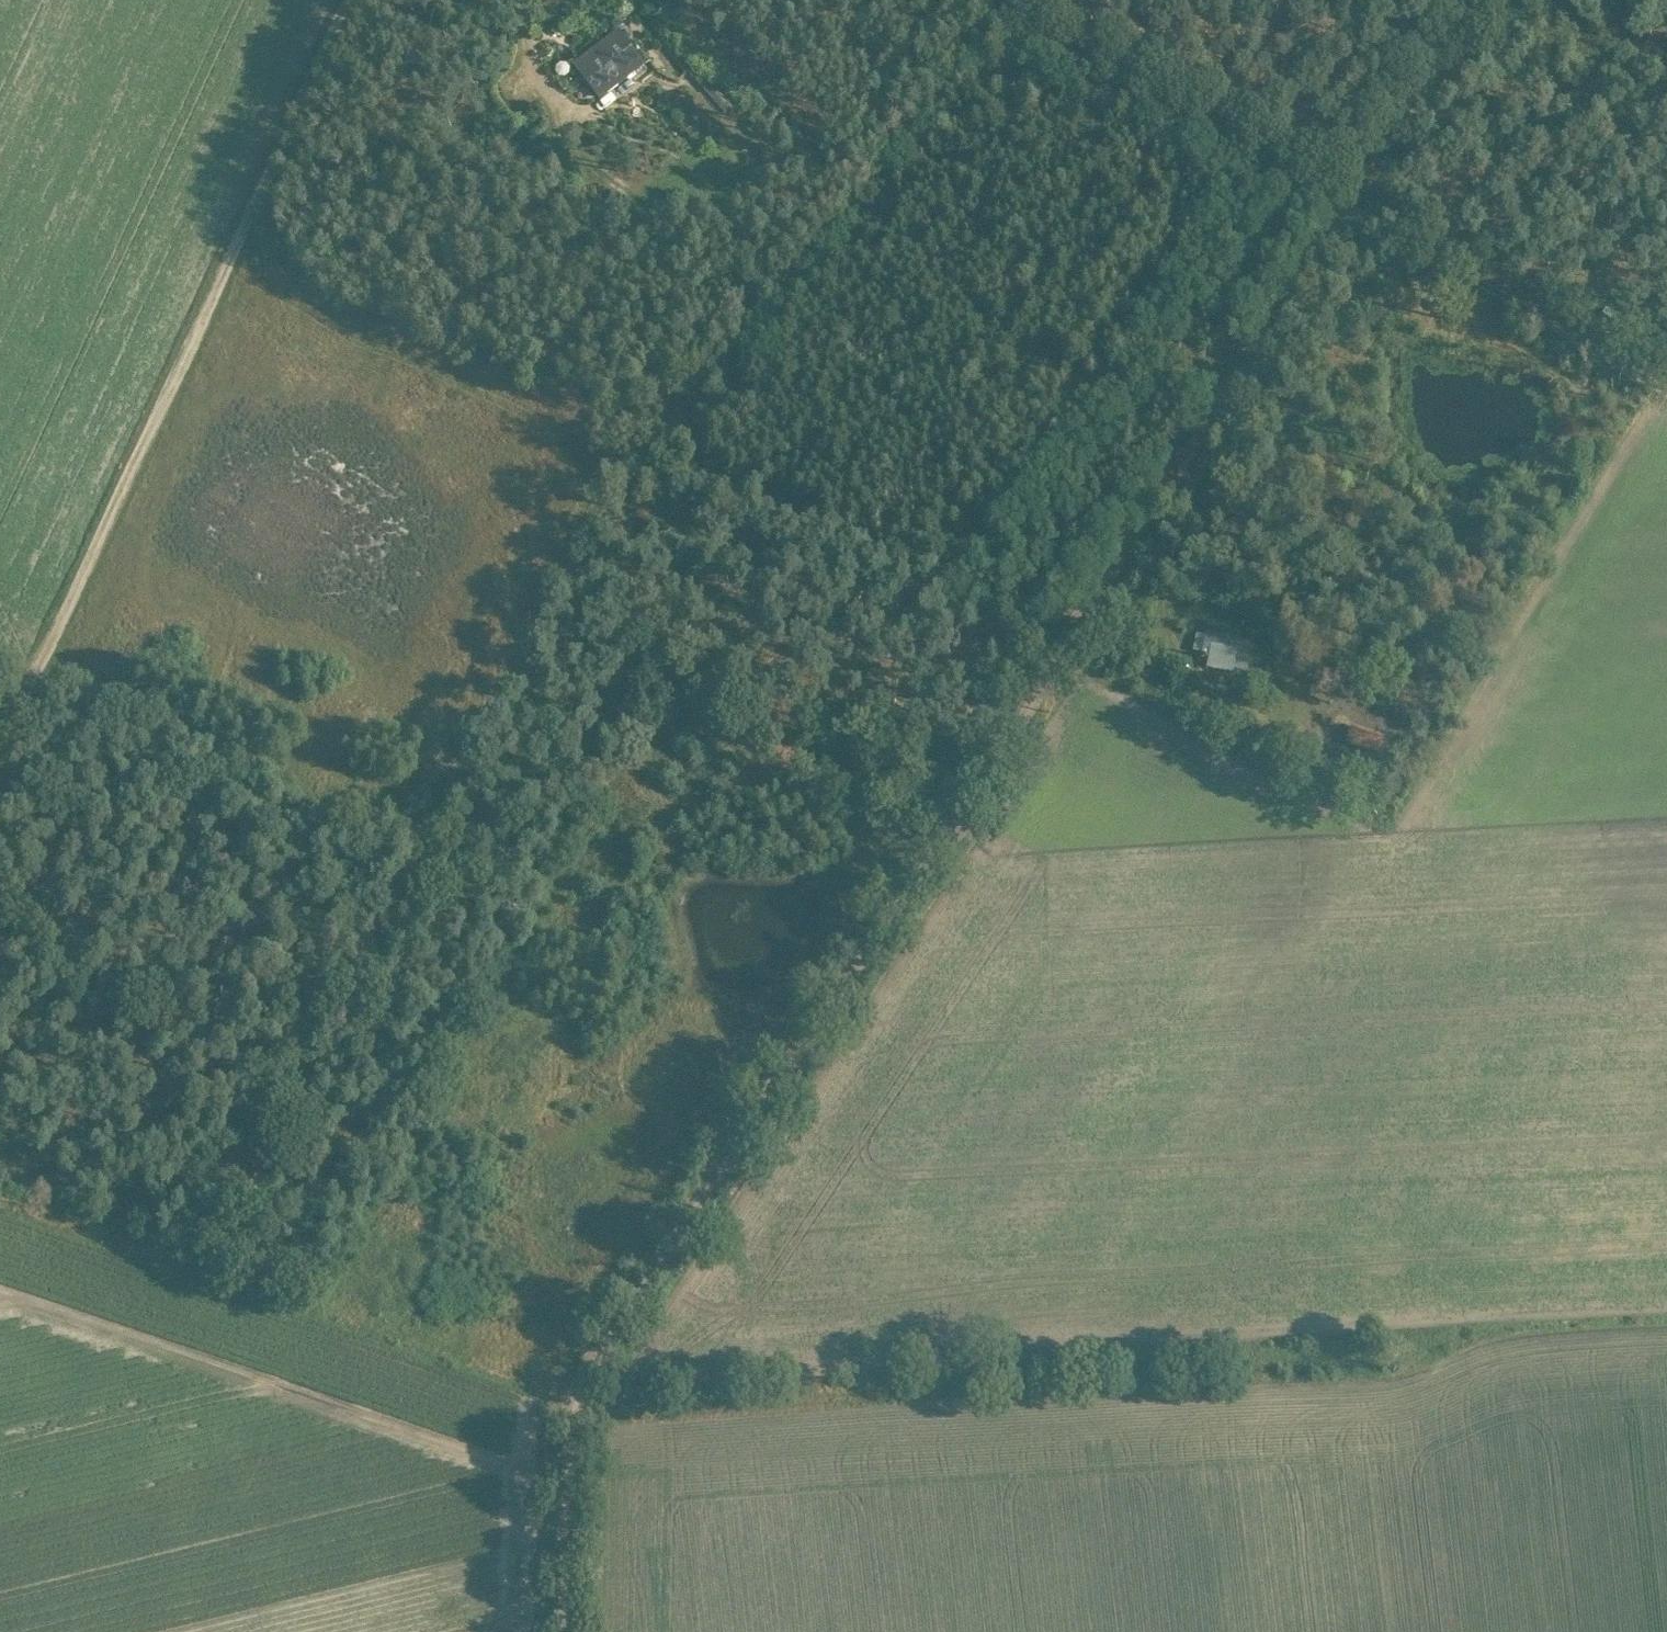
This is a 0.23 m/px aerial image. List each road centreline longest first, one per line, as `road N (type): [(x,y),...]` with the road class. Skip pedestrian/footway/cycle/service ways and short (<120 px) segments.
road 1 (track): [(1345,204),(584,1386),(567,1431)]
road 2 (track): [(1416,1352),(567,1431)]
road 3 (track): [(0,760),(351,0)]
road 4 (track): [(1666,390),(971,0)]
road 5 (unclassified): [(562,1631),(567,1431)]

